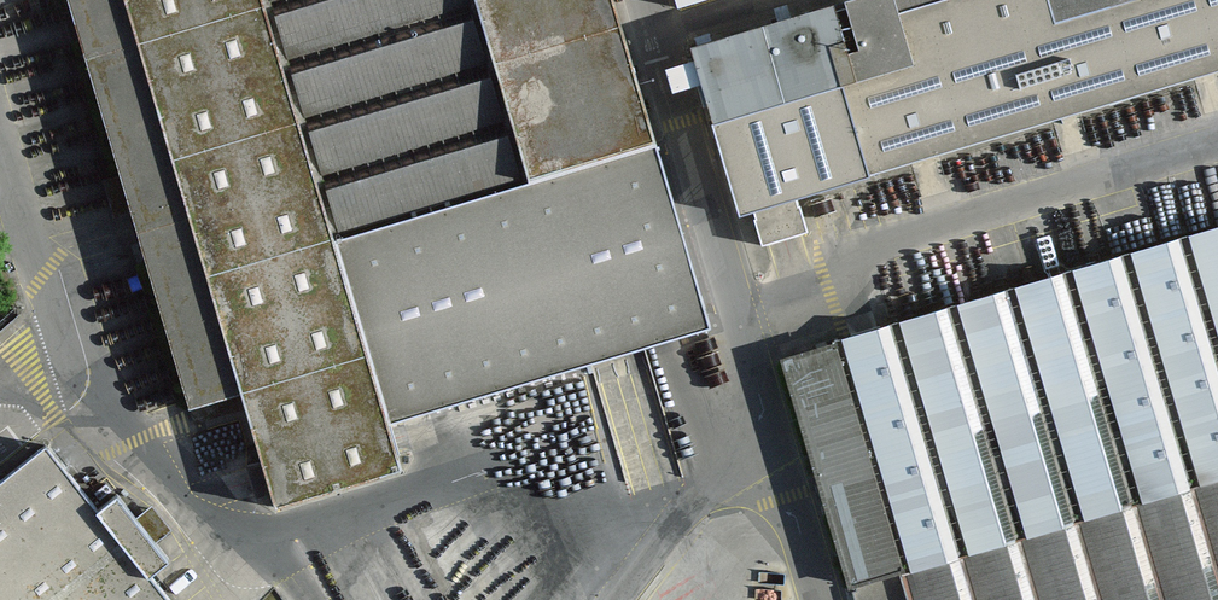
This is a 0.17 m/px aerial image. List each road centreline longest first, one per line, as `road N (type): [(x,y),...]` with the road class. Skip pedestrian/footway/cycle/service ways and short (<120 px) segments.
road 1 (residential): [(94,368),(269,558),(666,418),(776,427)]
road 2 (residential): [(744,305),(836,278),(897,236),(1217,144)]
road 3 (residential): [(94,368),(0,48)]
road 4 (residential): [(651,0),(744,305)]
road 5 (residential): [(776,427),(634,599)]
road 6 (residential): [(824,599),(776,427)]
road 7 (residential): [(744,305),(776,427)]

